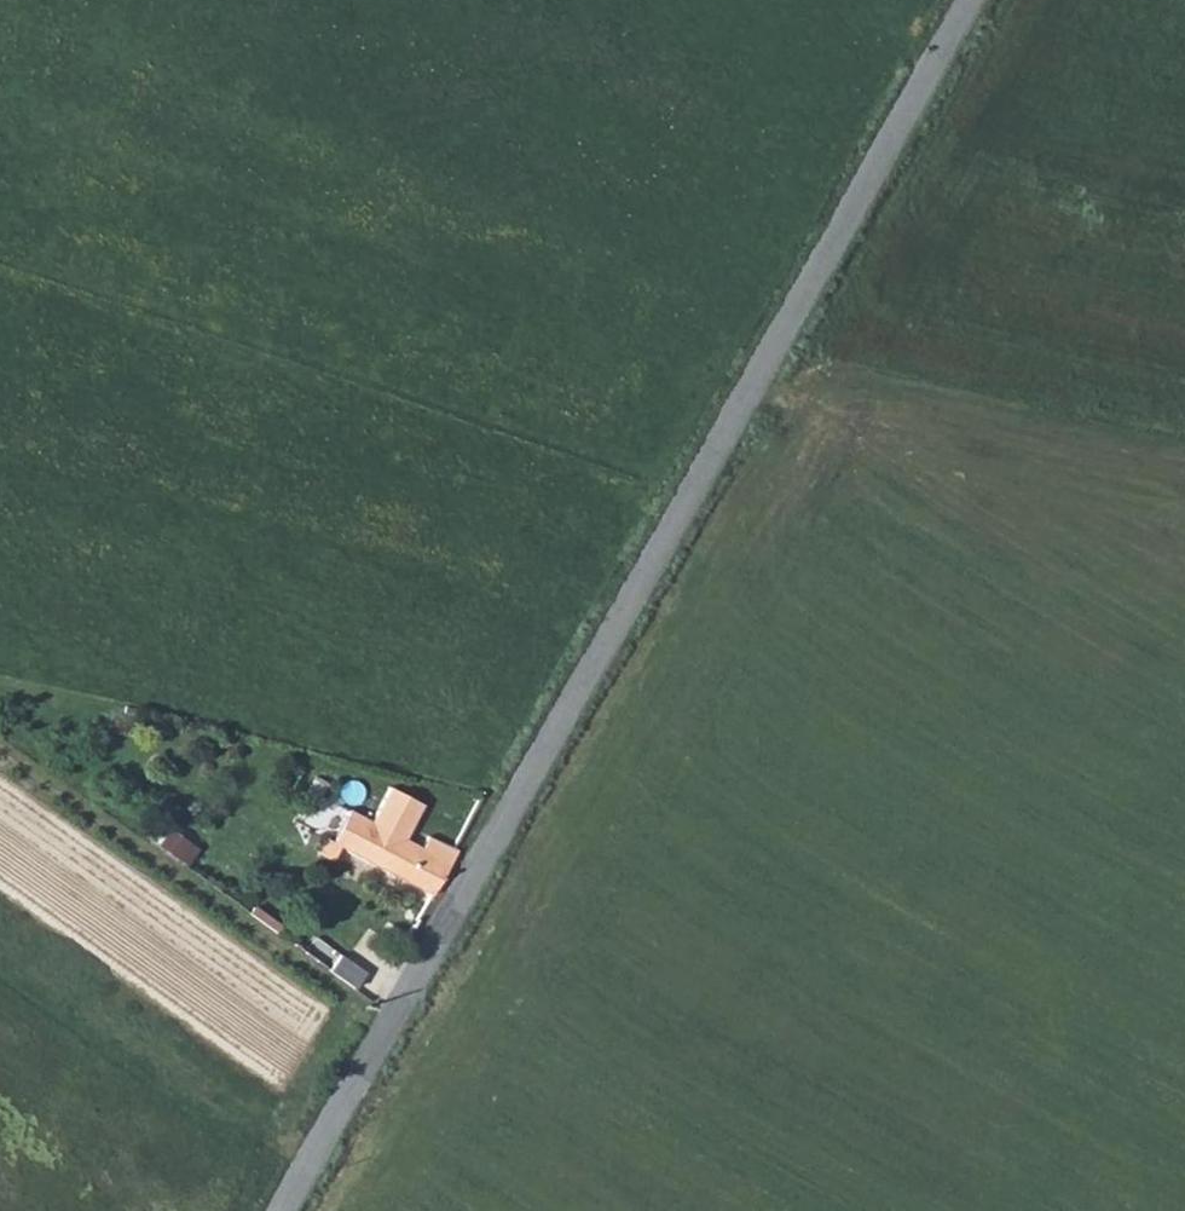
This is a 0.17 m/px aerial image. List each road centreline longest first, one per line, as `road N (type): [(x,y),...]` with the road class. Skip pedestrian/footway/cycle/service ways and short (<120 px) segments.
road 1 (unclassified): [(963,0),(562,735),(282,1210)]

